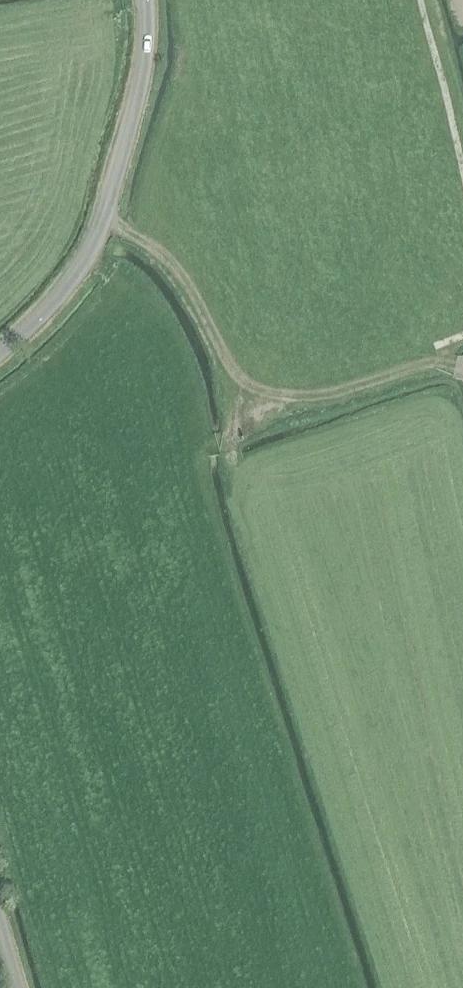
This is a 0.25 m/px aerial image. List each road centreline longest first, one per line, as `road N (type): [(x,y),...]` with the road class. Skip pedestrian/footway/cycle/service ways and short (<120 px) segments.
road 1 (tertiary): [(0,353),(84,259),(104,215),(139,84),(145,0)]

